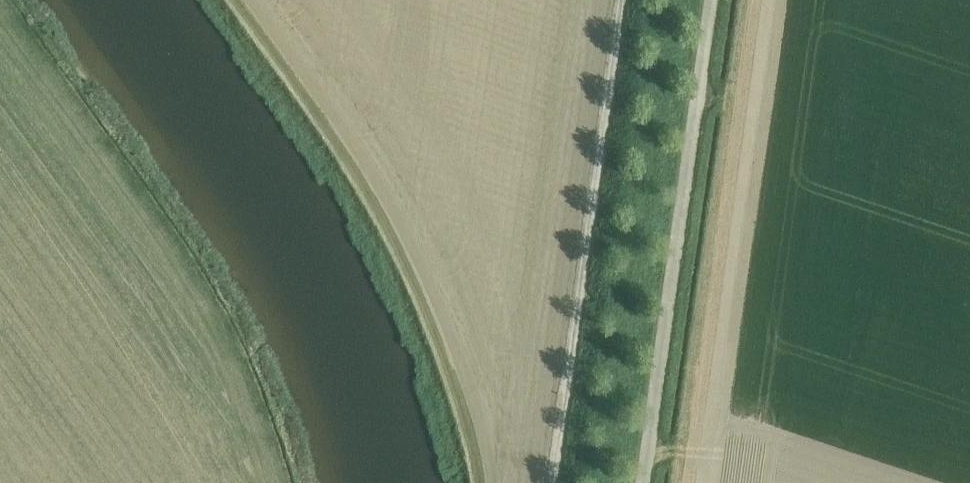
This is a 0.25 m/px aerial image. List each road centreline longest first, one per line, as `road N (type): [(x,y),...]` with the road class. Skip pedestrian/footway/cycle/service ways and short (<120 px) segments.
road 1 (unclassified): [(641,482),(709,0)]
road 2 (track): [(621,0),(555,482)]

